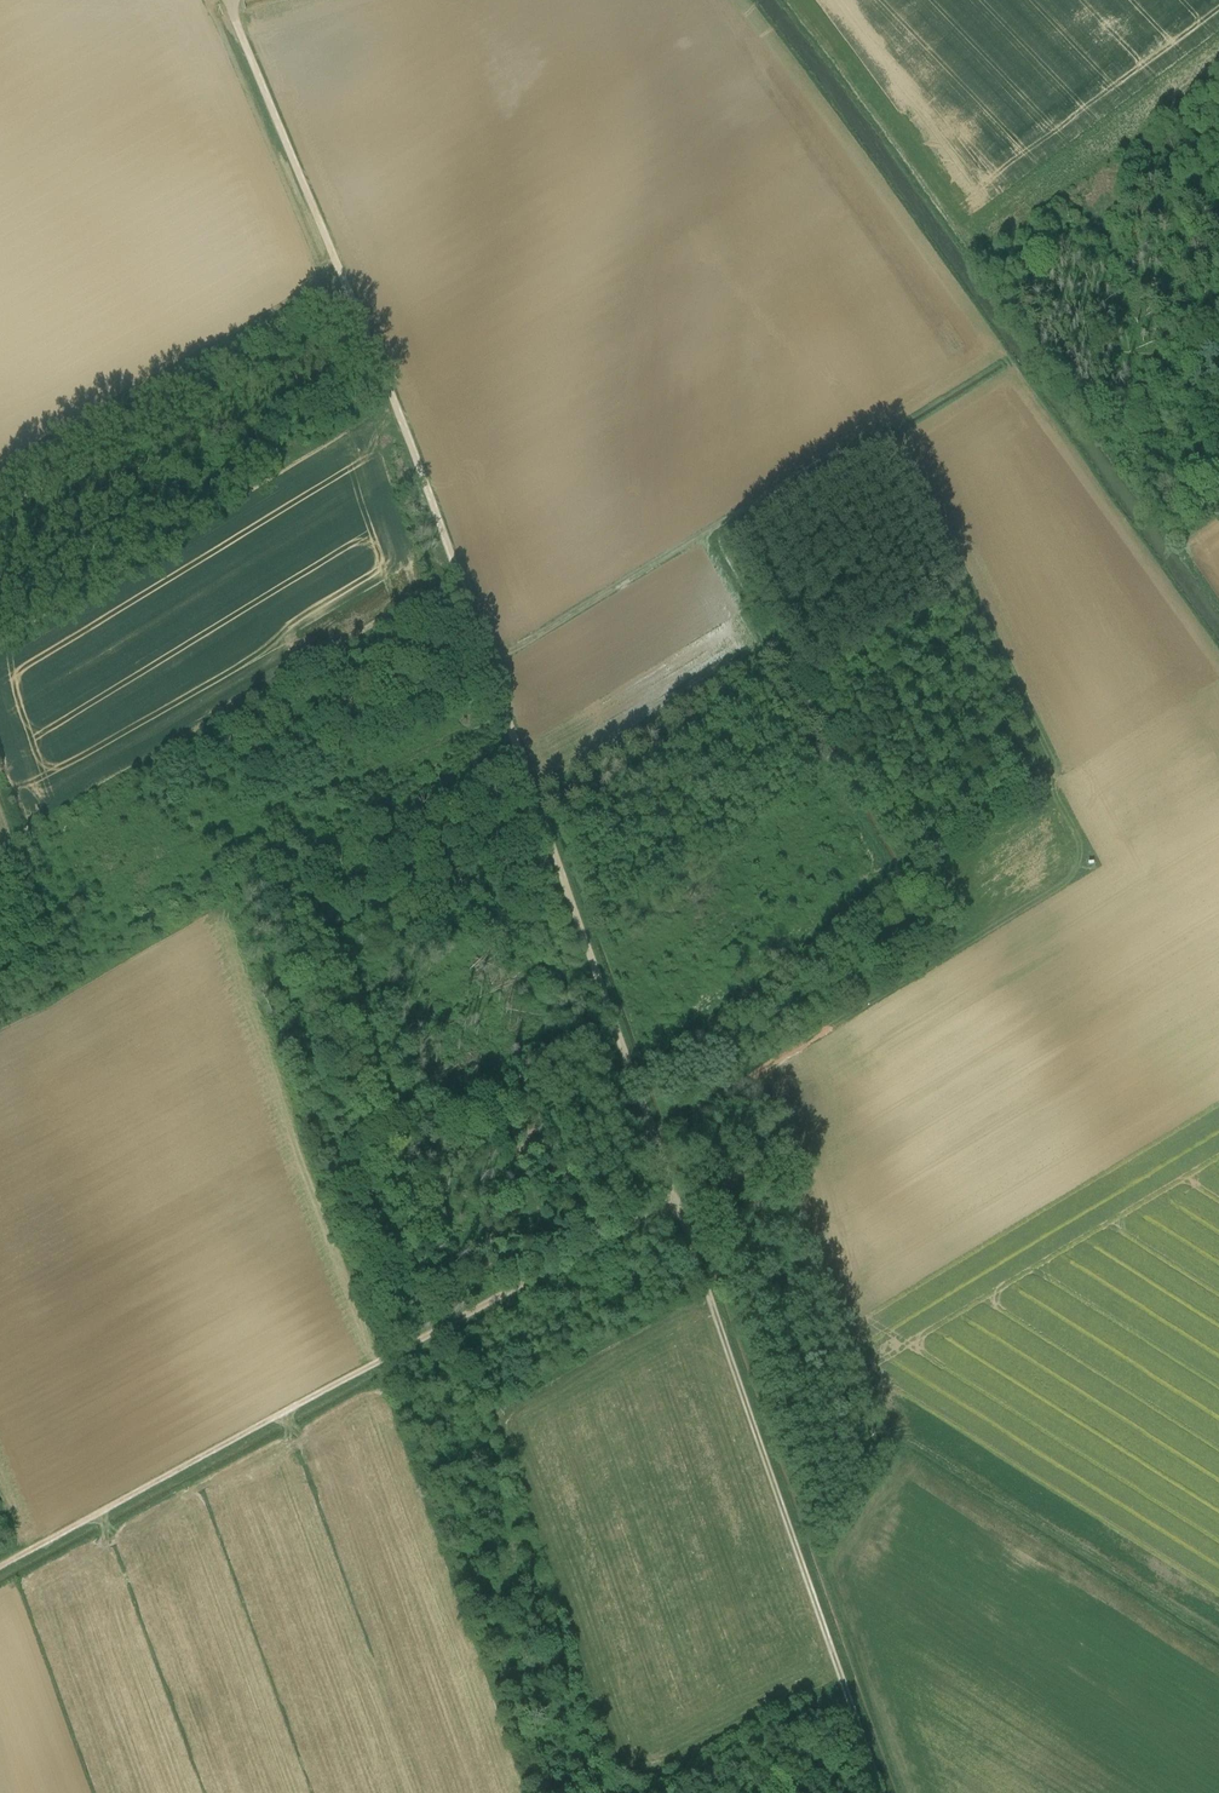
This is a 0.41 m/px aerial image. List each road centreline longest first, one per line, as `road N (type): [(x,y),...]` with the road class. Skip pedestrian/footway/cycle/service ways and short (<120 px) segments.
road 1 (track): [(236,0),(435,513),(883,1792)]
road 2 (track): [(677,1203),(0,1567)]
road 3 (track): [(660,1138),(992,936)]

